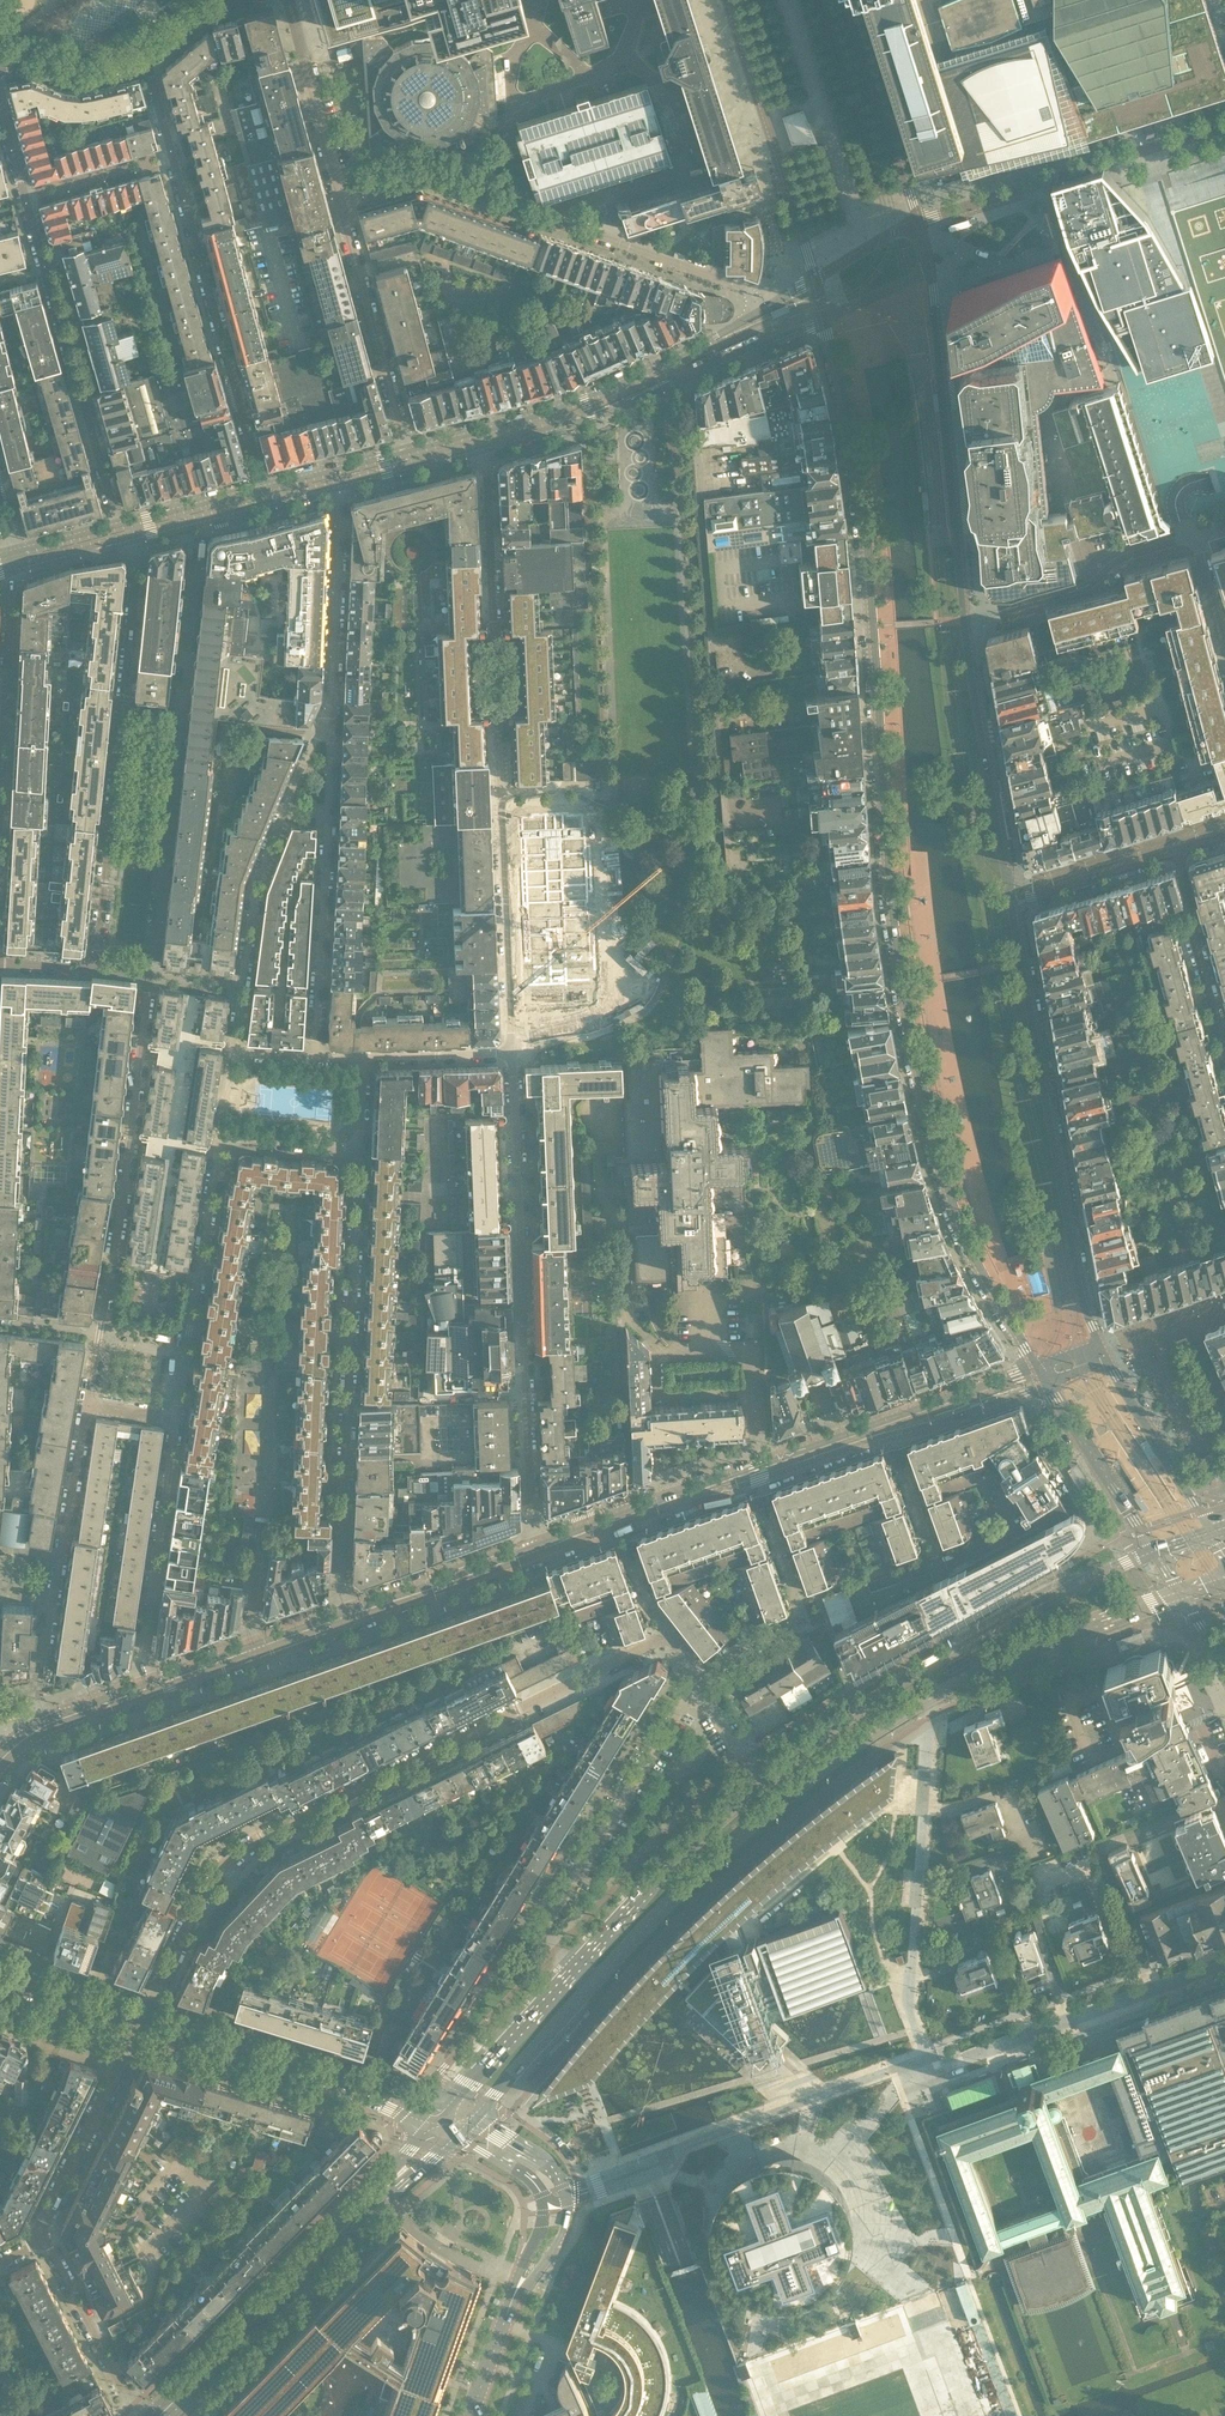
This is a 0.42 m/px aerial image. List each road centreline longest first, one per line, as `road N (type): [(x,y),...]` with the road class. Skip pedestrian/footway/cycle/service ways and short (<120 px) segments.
road 1 (tertiary): [(826,320),(860,508),(890,890),(919,1076),(963,1238),(1039,1370)]
road 2 (residential): [(150,2006),(211,1877),(260,1838),(659,1642),(670,1642),(700,1676),(697,1697)]
road 3 (residential): [(1224,1962),(930,2070),(906,2003),(929,1700)]
road 4 (tertiary): [(1009,896),(963,619),(932,292),(917,223)]
road 5 (tertiary): [(1206,1532),(1090,1325),(1009,896)]
road 6 (residential): [(485,447),(508,1053)]
road 7 (residential): [(534,1551),(508,1053)]
road 8 (residential): [(87,1403),(150,975),(97,966)]
road 9 (residential): [(341,1618),(353,1145)]
road 10 (secondary): [(1155,1551),(933,1663),(759,1778)]
road 11 (residential): [(145,55),(267,484)]
road 12 (residential): [(315,1058),(232,1052),(255,887),(331,709)]
road 13 (secondary): [(593,1986),(773,1805),(929,1700)]
road 14 (residential): [(0,109),(118,524)]
road 15 (residential): [(139,538),(97,966)]
road 16 (residential): [(353,1145),(218,1137),(174,1416)]
road 17 (tertiary): [(485,447),(592,420),(826,320)]
road 18 (residential): [(315,1058),(331,709)]
road 19 (residential): [(534,1551),(862,1432)]
road 20 (residential): [(50,1723),(36,1698),(87,1403)]
road 21 (tertiary): [(762,308),(646,370),(462,433)]
road 22 (residential): [(1224,125),(917,223)]
road 23 (residential): [(569,1965),(553,1935),(555,1914),(681,1704),(697,1697)]
road 24 (secondary): [(159,2415),(363,2205)]
road 25 (tertiary): [(730,0),(817,278)]
road 26 (residential): [(174,1416),(144,1689)]
road 27 (secondary): [(929,1700),(1009,1659),(1181,1593)]
road 28 (secondary): [(759,1778),(679,1849),(569,1965)]
road 29 (residential): [(407,447),(339,190)]
road 30 (residential): [(546,216),(743,288),(762,308)]
road 31 (residential): [(141,2021),(41,2235)]
road 32 (tertiary): [(917,223),(848,0)]
road 33 (residential): [(331,709),(341,487)]
road 34 (residential): [(339,190),(418,170),(546,216)]
road 35 (residential): [(144,1689),(341,1618)]
road 36 (tertiary): [(139,538),(341,487)]
road 37 (residential): [(1176,849),(1224,1048)]
road 38 (residential): [(341,1618),(534,1551)]
road 39 (residential): [(41,2235),(136,2415)]
road 40 (tertiary): [(1048,1384),(1155,1551)]
road 41 (residential): [(284,0),(339,190)]
road 42 (residential): [(862,1432),(932,1424),(1048,1384)]
road 43 (secondary): [(569,1965),(442,2105)]
road 44 (residential): [(1039,1370),(862,1432)]
road 45 (residential): [(0,757),(8,574)]
road 46 (secondary): [(472,2120),(593,1986)]
road 47 (residential): [(1176,849),(1009,896)]
road 48 (tertiary): [(141,2021),(294,2065)]
road 49 (tertiary): [(442,2105),(294,2065)]
road 50 (residential): [(145,55),(88,76),(28,62),(0,66)]
road 51 (residential): [(508,1053),(358,1059)]
road 52 (residential): [(546,216),(687,168)]
road 53 (tertiary): [(0,1975),(141,2021)]
road 54 (tertiary): [(407,447),(267,484)]
road 55 (tertiary): [(294,2065),(425,2125)]
road 56 (residential): [(504,2322),(555,2247),(566,2198)]
road 57 (tertiary): [(267,484),(135,519)]
road 58 (tertiary): [(8,574),(139,538)]
road 59 (residential): [(539,2194),(541,2227),(504,2322)]
road 60 (residential): [(566,2198),(551,2170),(472,2120)]

